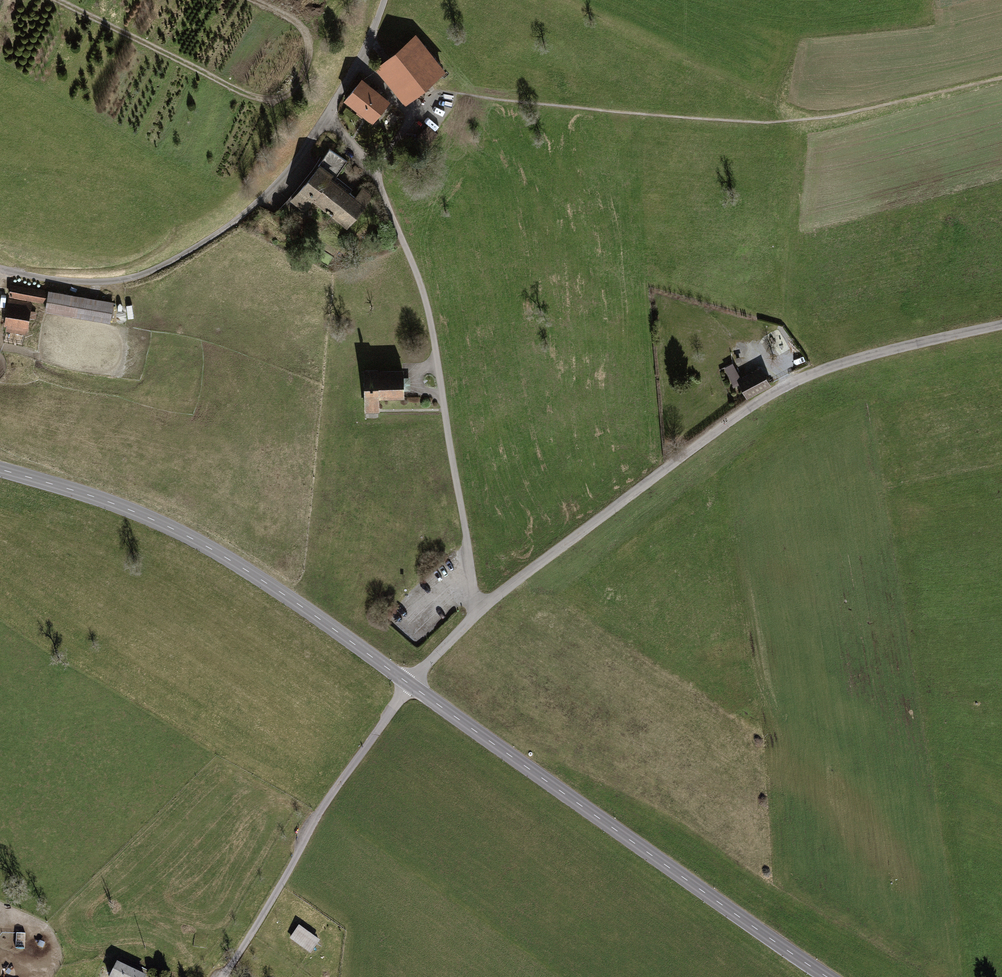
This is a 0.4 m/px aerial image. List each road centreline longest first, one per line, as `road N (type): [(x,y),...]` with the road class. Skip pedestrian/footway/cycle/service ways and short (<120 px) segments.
road 1 (unclassified): [(478,609),(787,380),(1001,322)]
road 2 (unclassified): [(329,117),(376,177),(422,290),(478,609)]
road 3 (secondary): [(409,684),(830,976)]
road 4 (secondary): [(0,470),(100,498),(196,539),(409,684)]
road 5 (unclassified): [(329,117),(266,202),(152,274),(112,284),(0,272)]
road 6 (unclassified): [(226,976),(324,804),(409,684)]
road 7 (unclassified): [(383,0),(329,117)]

